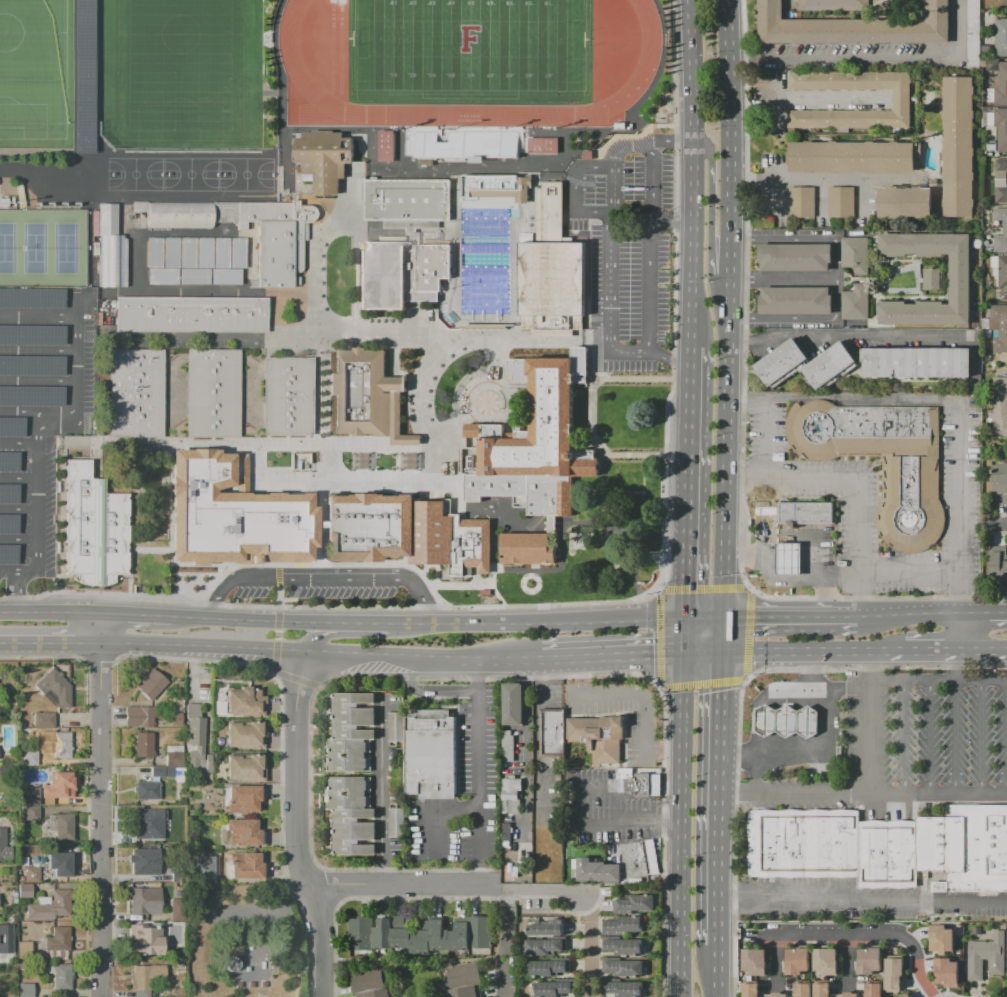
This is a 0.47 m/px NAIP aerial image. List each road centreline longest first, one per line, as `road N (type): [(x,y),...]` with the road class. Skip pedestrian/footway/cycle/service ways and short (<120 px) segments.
road 1 (residential): [(102,996),(101,611)]
road 2 (primary): [(690,617),(687,996)]
road 3 (residential): [(299,652),(295,850),(318,917),(319,996)]
road 4 (primary): [(690,0),(693,347)]
road 5 (primary): [(727,616),(729,278)]
road 6 (primary): [(690,617),(388,619)]
road 7 (primary): [(726,945),(727,656)]
road 8 (residential): [(586,892),(308,886)]
road 9 (primary): [(693,347),(690,617)]
road 10 (primary): [(730,247),(724,0)]
road 11 (primary): [(299,652),(541,656)]
road 12 (residential): [(934,996),(918,977),(913,942),(895,936),(747,936)]
road 13 (primary): [(101,645),(299,652)]
road 14 (primary): [(334,620),(171,614)]
road 15 (primary): [(541,656),(688,656)]
road 16 (primary): [(859,614),(727,616)]
road 17 (primary): [(730,247),(711,238),(712,157),(695,140)]

